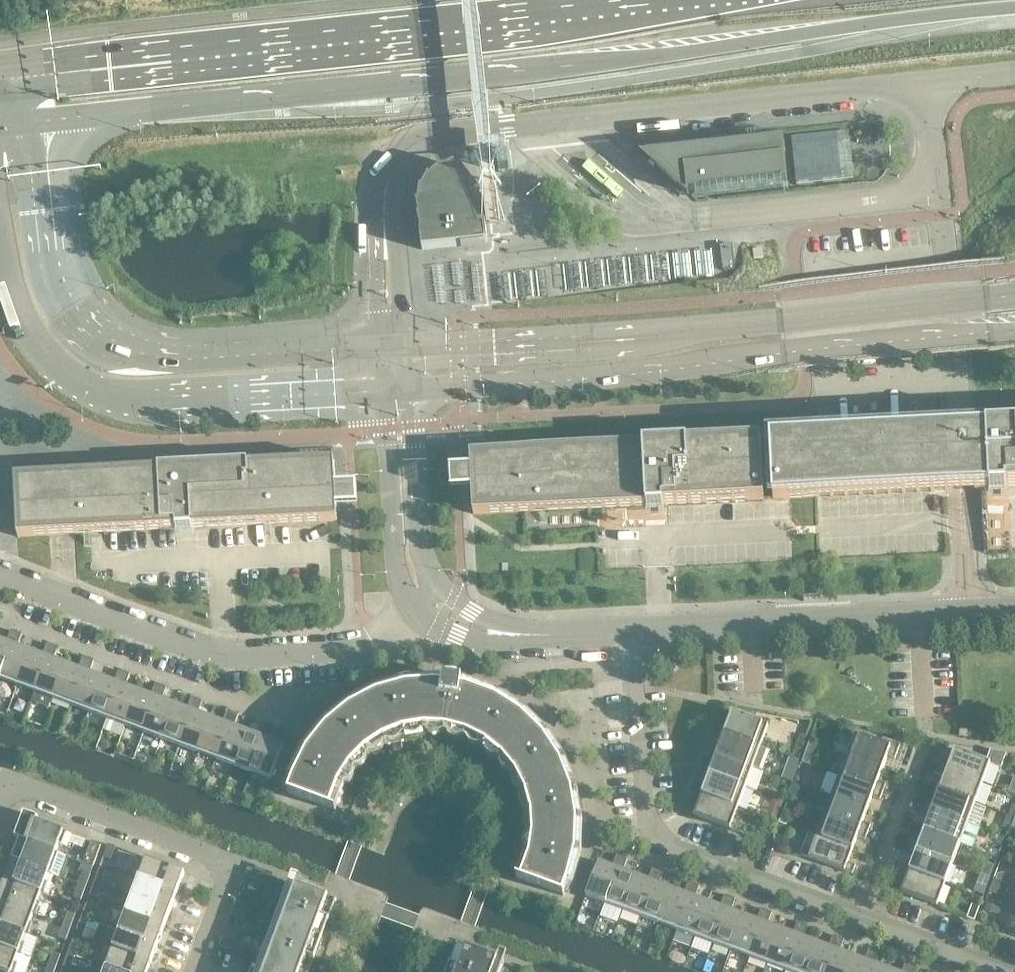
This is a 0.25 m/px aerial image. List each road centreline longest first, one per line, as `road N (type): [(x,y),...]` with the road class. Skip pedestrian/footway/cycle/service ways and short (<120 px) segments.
road 1 (primary): [(42,123),(573,64),(1014,3)]
road 2 (secondary): [(394,345),(385,188),(402,152),(421,143),(1014,76)]
road 3 (secondary): [(1014,294),(394,345)]
road 4 (secondary): [(397,389),(1014,330)]
road 5 (primary): [(604,0),(8,67)]
road 6 (residential): [(1011,971),(651,834),(630,631)]
road 7 (secondary): [(394,345),(174,358),(115,343),(69,294),(42,123)]
road 8 (secondary): [(0,241),(15,305),(35,344),(95,391),(174,403),(397,389)]
road 9 (residential): [(377,638),(338,651),(236,652),(0,572)]
road 10 (tertiary): [(1014,610),(630,631)]
road 11 (residential): [(192,971),(223,863),(10,777)]
road 12 (tertiary): [(431,599),(415,567),(397,389)]
road 13 (tertiary): [(446,610),(490,631),(630,631)]

